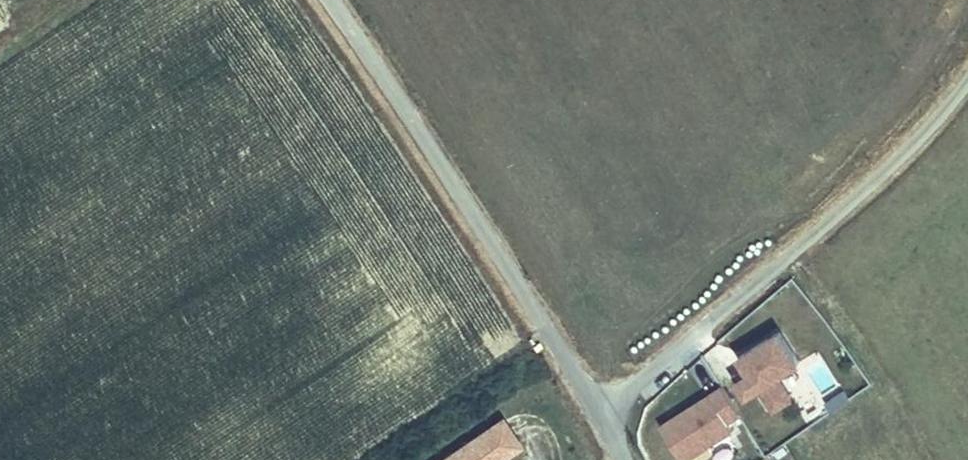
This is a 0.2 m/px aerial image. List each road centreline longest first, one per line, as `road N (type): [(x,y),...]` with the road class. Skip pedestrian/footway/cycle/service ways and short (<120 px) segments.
road 1 (residential): [(624,459),(488,231),(330,0)]
road 2 (track): [(599,413),(956,105),(967,86)]

